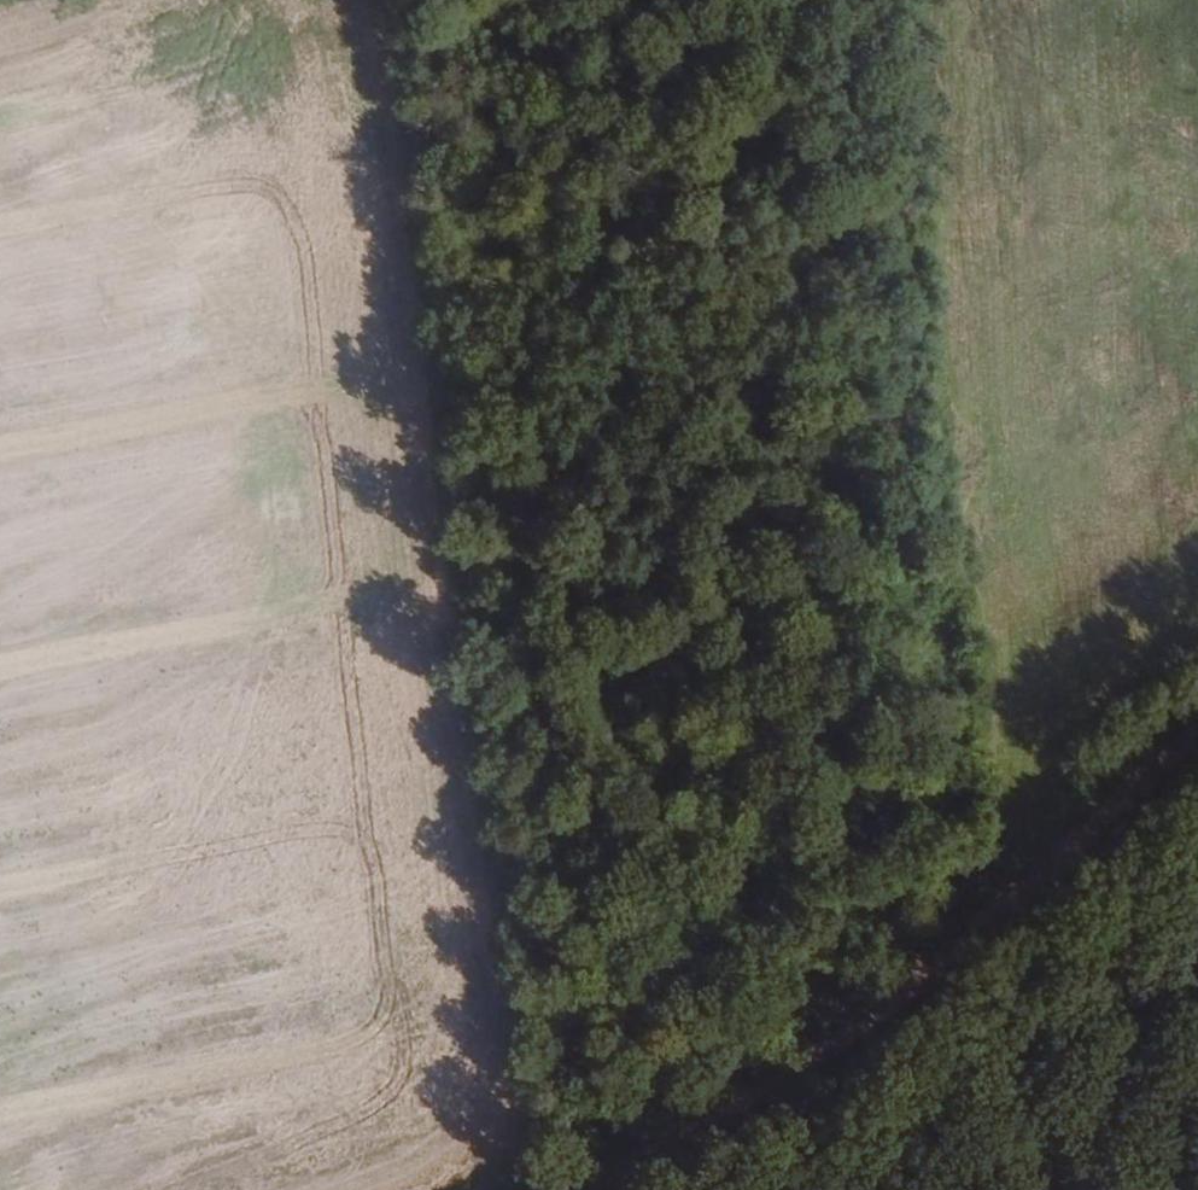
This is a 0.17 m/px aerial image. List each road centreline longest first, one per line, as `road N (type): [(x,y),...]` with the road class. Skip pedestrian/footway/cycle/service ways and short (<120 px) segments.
road 1 (track): [(525,1189),(681,1119),(1197,721)]
road 2 (track): [(806,1189),(1197,862)]

